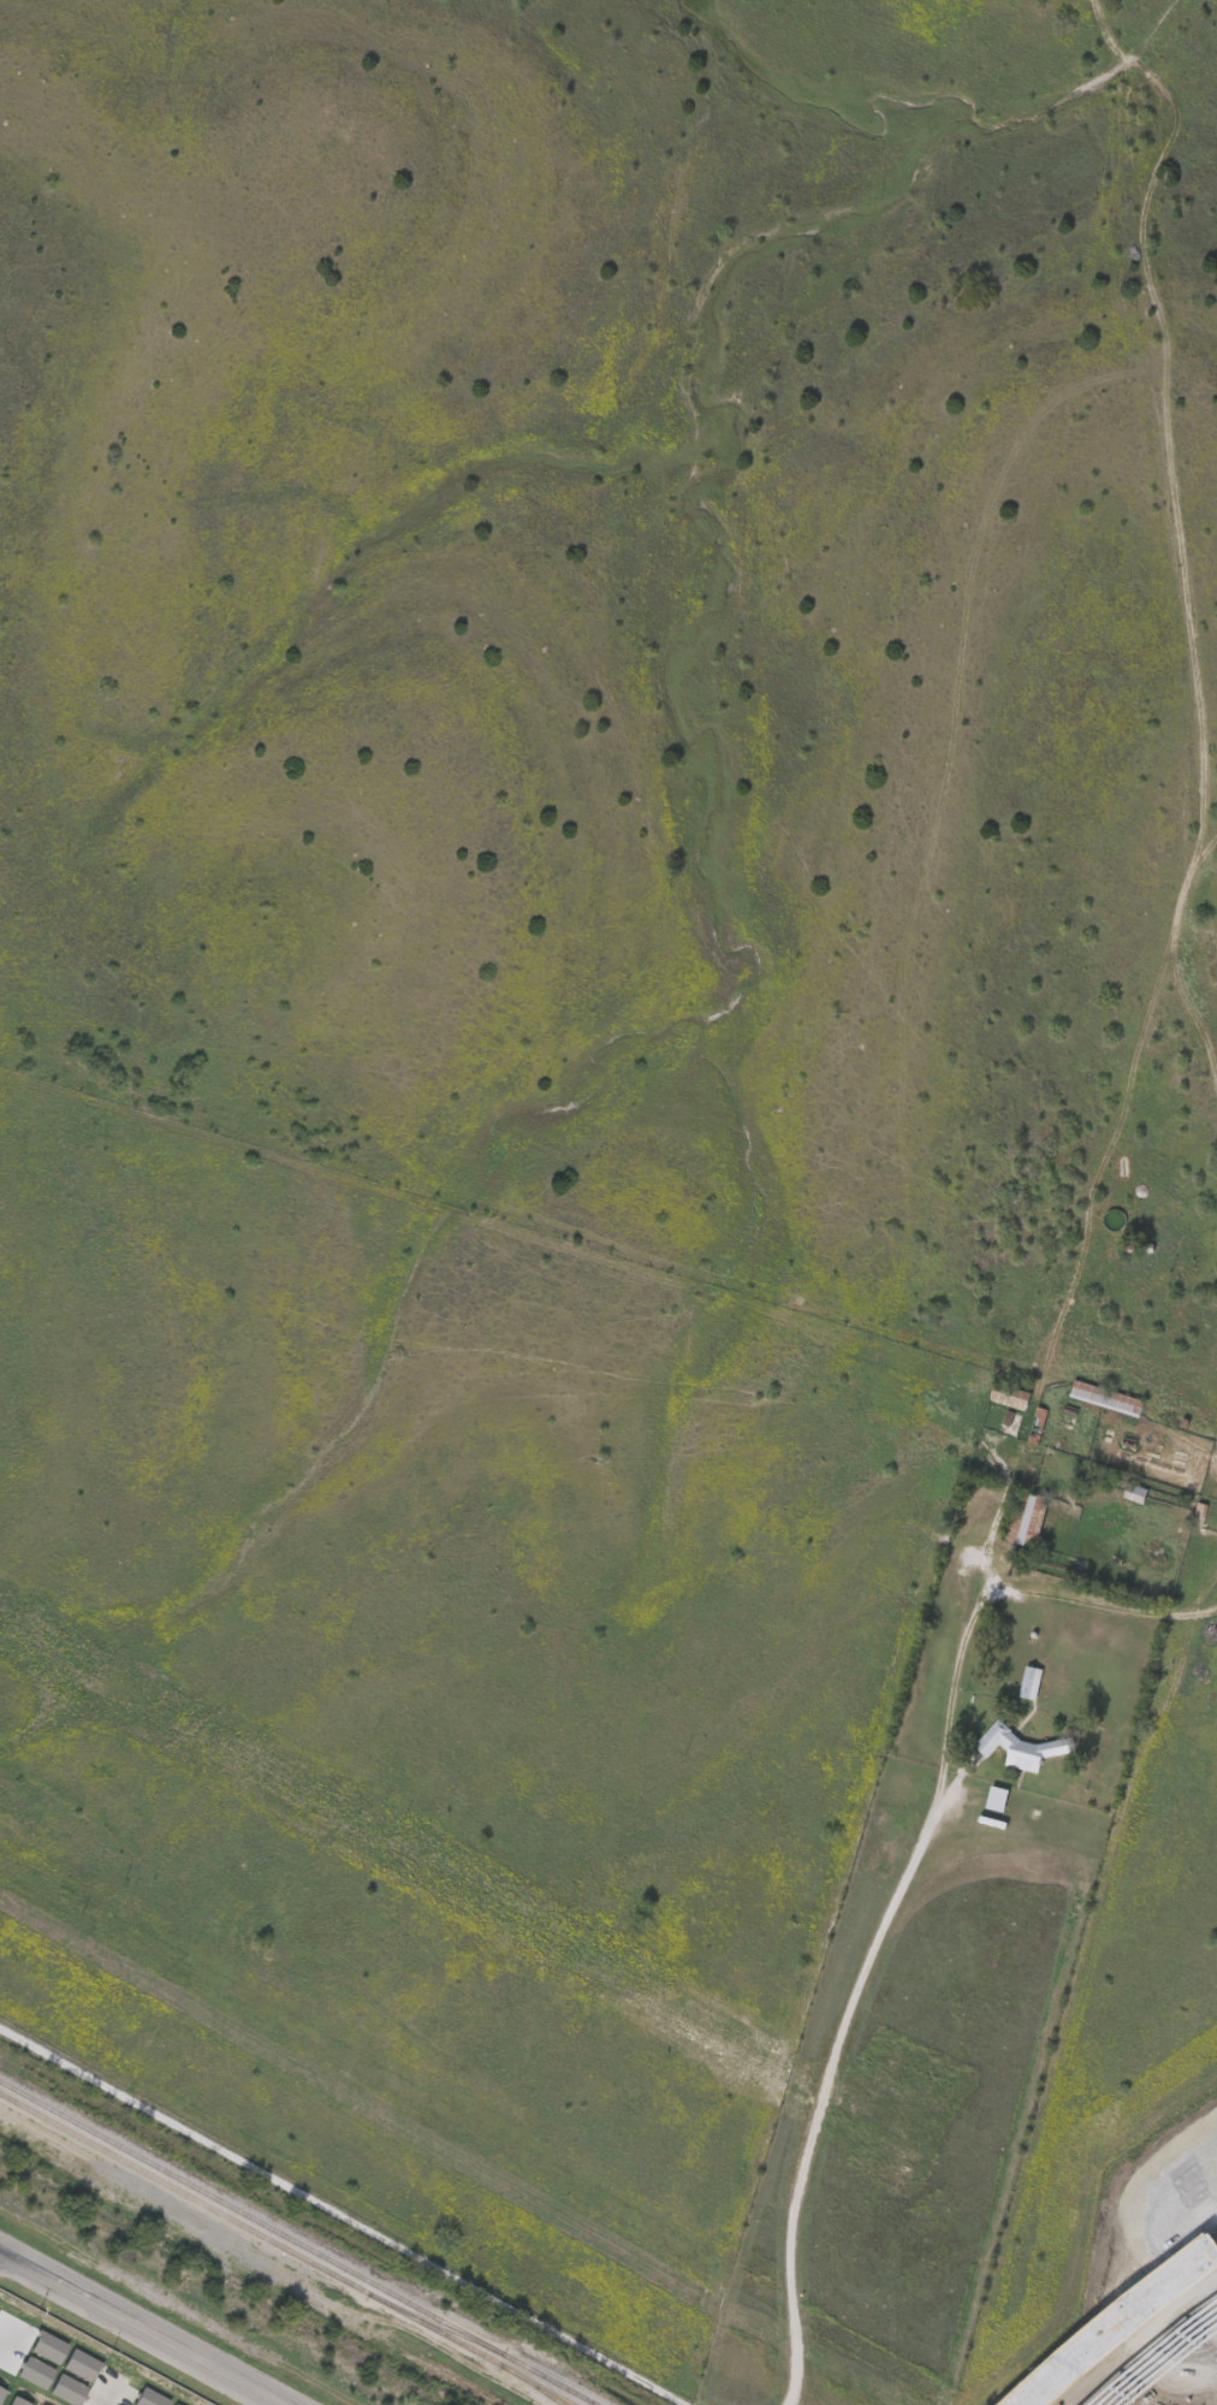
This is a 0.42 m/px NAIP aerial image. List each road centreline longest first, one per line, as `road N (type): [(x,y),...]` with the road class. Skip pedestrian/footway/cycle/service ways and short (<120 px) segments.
road 1 (primary): [(0,2253),(286,2404)]

